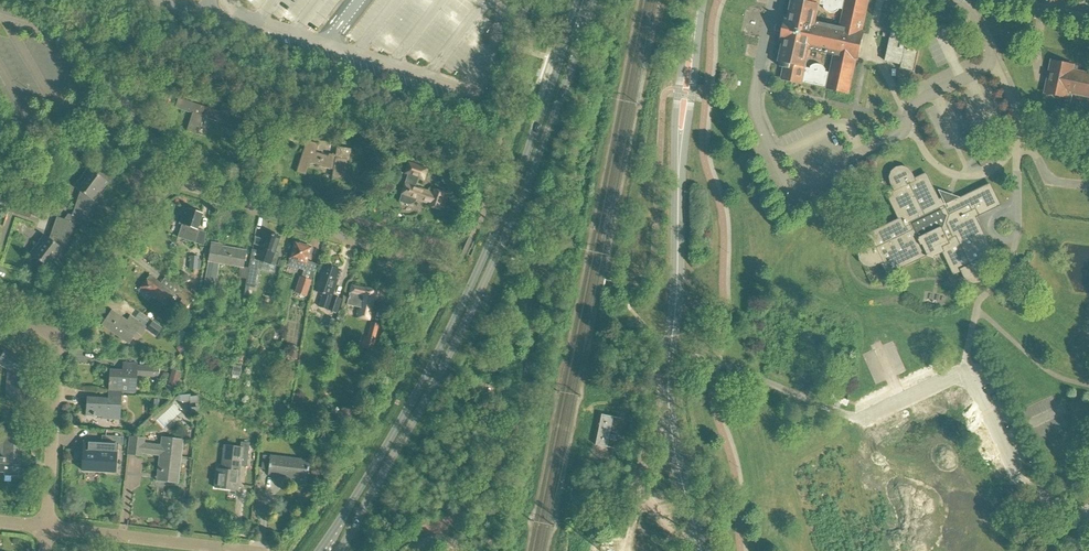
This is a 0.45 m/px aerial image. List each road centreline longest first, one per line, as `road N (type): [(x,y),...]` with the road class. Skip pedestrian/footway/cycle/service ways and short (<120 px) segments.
road 1 (primary): [(578,0),(521,168),(455,317),(317,550)]
road 2 (residential): [(180,183),(80,36),(495,160)]
road 3 (primary): [(338,550),(465,325),(533,172),(593,0)]
road 4 (tertiary): [(702,550),(668,397),(678,188)]
road 5 (residential): [(180,183),(405,258)]
road 6 (residential): [(59,336),(163,191),(180,183)]
road 7 (residential): [(46,528),(59,336)]
road 8 (residential): [(46,528),(226,550)]
road 9 (tertiary): [(697,13),(678,97),(678,188)]
road 10 (tertiary): [(678,188),(697,13)]

